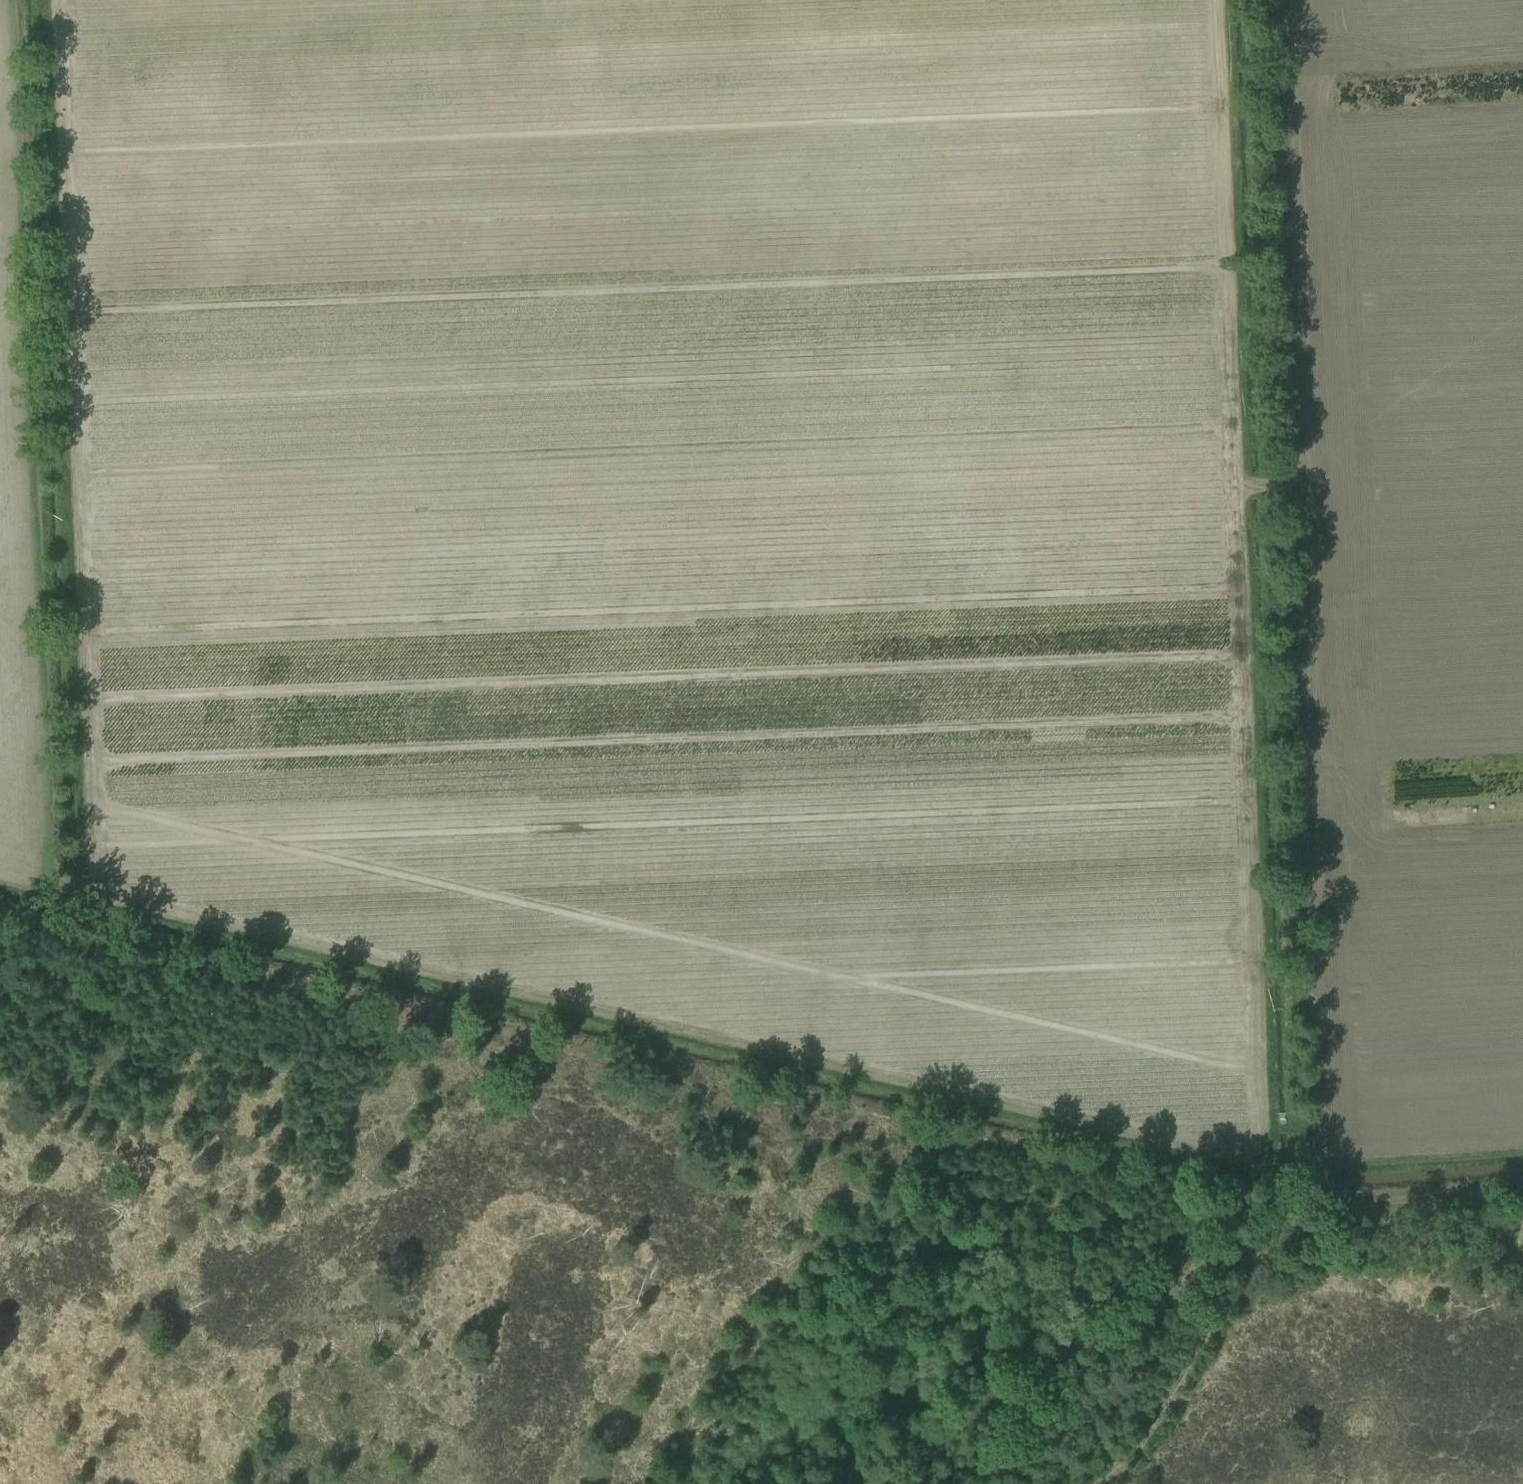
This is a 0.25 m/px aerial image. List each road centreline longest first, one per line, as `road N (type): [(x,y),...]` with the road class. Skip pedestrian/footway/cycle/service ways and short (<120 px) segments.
road 1 (track): [(1264,1254),(910,1483)]
road 2 (track): [(1522,1189),(1331,1200),(1264,1254)]

